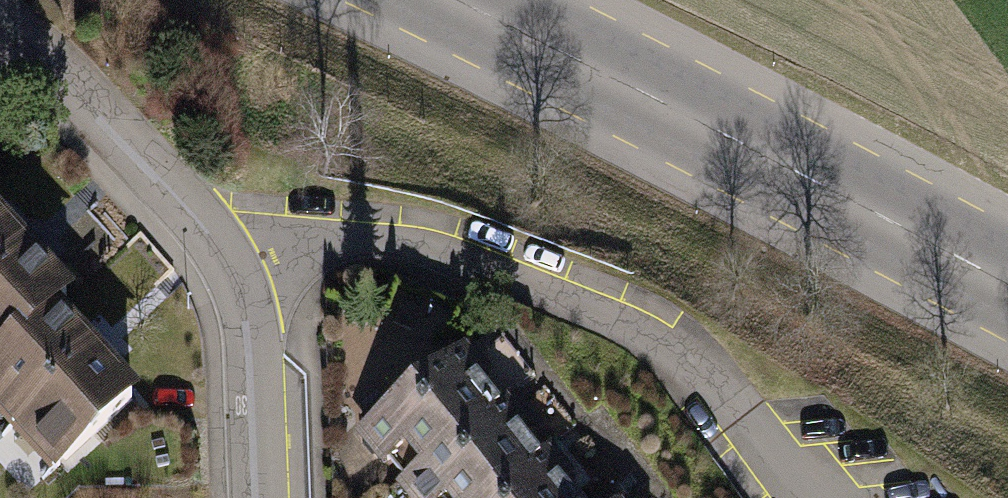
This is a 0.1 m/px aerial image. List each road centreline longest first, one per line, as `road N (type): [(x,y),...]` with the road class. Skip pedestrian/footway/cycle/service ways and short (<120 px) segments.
road 1 (residential): [(862,497),(713,370),(648,331),(465,261),(392,237),(312,237),(237,260)]
road 2 (secondary): [(456,0),(1007,287)]
road 3 (residential): [(237,260),(169,179),(0,14)]
road 4 (residential): [(269,497),(255,318),(237,260)]

